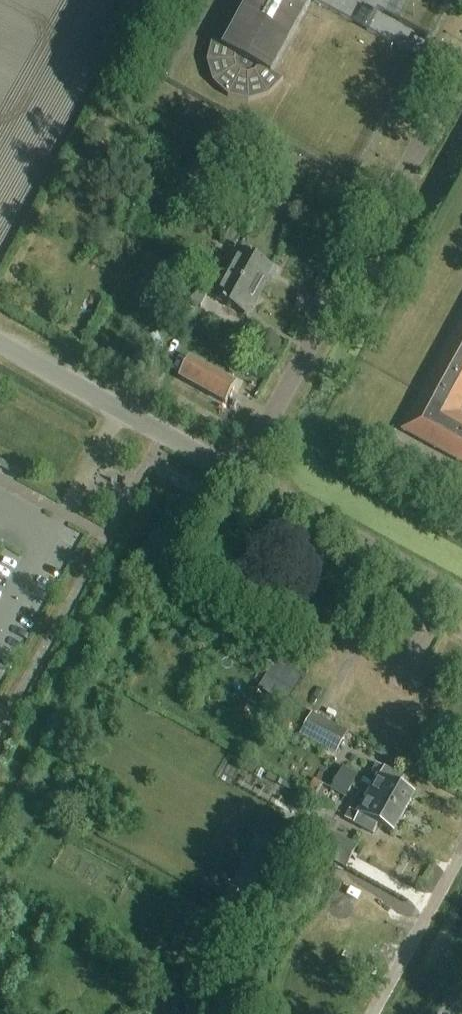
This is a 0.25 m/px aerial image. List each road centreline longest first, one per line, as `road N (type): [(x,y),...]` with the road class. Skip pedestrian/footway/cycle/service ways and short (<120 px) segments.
road 1 (unclassified): [(241,476),(461,70)]
road 2 (unclassified): [(241,476),(0,342)]
road 3 (unclassified): [(461,600),(241,476)]
road 4 (unclassified): [(461,852),(372,1013)]

